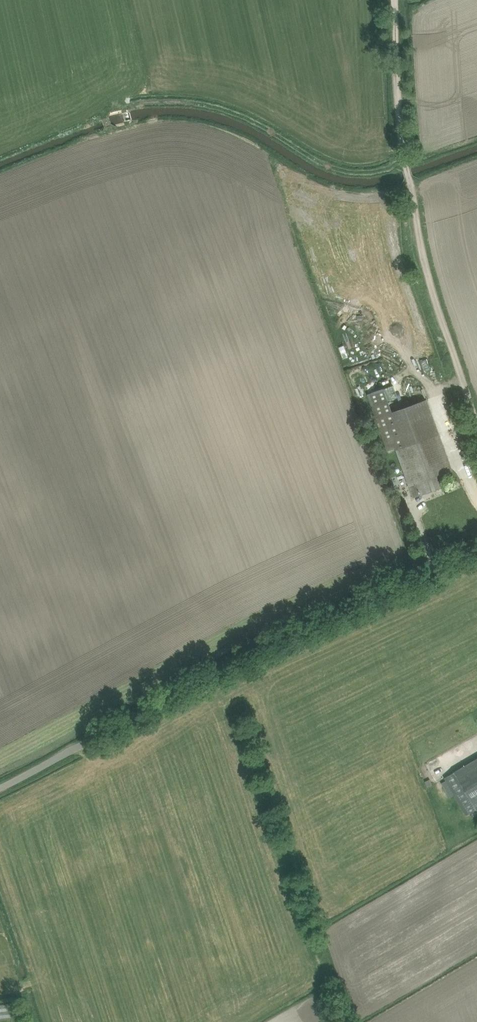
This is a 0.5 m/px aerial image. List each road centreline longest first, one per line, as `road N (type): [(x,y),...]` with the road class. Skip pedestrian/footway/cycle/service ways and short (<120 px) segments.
road 1 (unclassified): [(476,548),(224,665),(0,782)]
road 2 (track): [(393,0),(402,153),(427,279),(476,418)]

